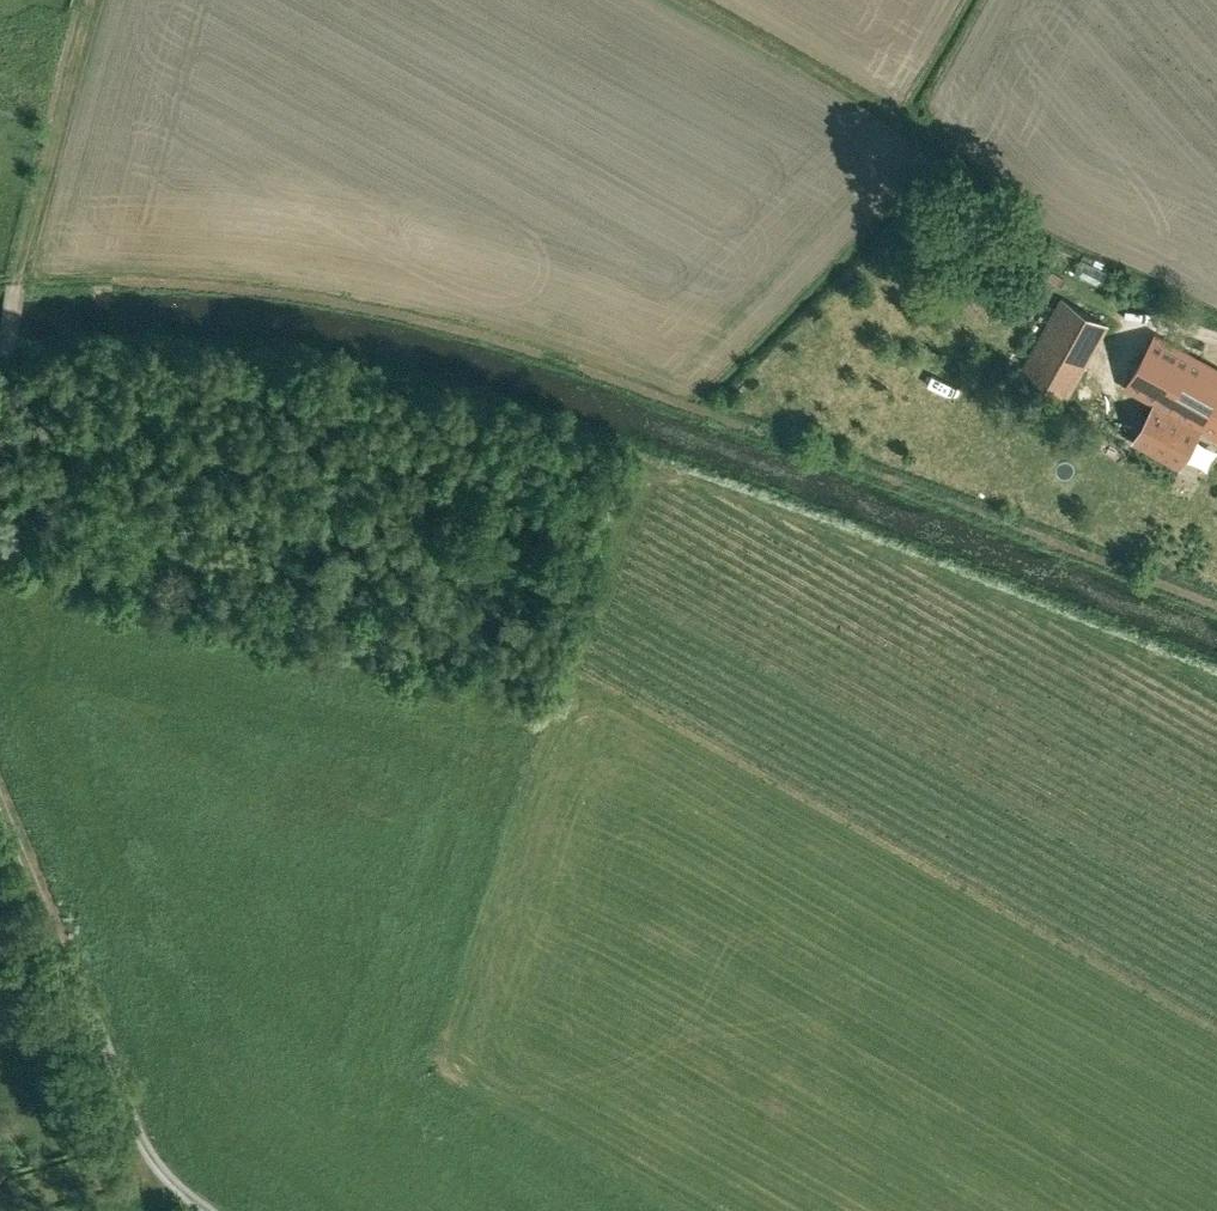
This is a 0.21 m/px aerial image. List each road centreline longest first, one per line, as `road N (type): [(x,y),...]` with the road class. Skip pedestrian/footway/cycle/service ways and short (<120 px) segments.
road 1 (track): [(203,1210),(174,1190),(145,1133),(0,790)]
road 2 (track): [(97,0),(16,286),(11,360)]

